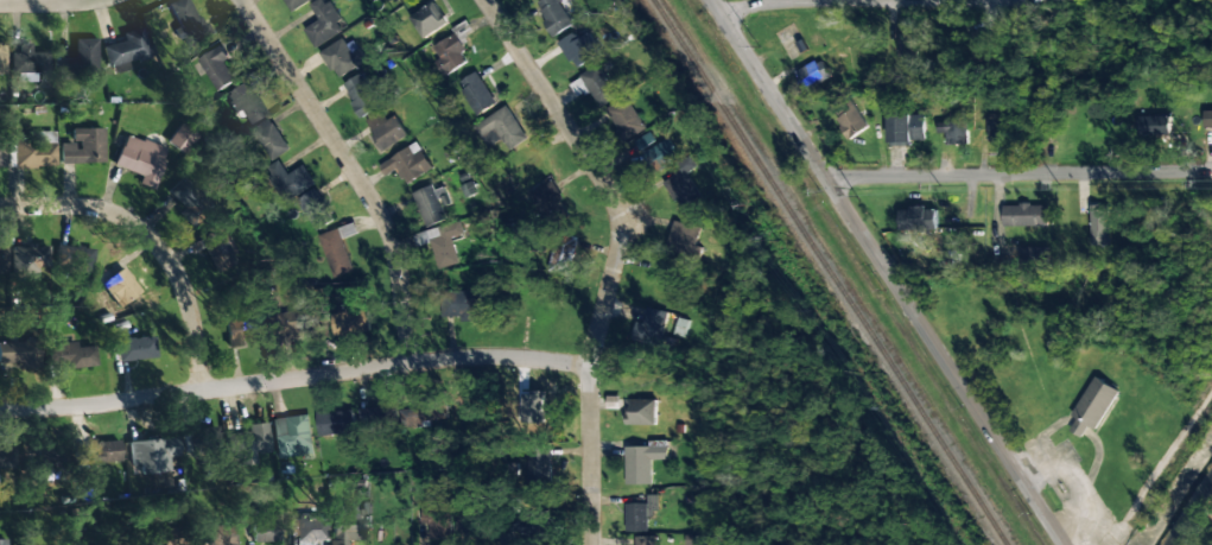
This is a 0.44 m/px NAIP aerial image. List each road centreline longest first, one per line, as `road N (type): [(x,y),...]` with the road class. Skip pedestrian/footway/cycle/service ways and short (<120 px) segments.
road 1 (tertiary): [(1065,544),(713,0)]
road 2 (residential): [(591,369),(499,356),(0,410)]
road 3 (residential): [(593,544),(591,369),(620,220),(483,0)]
road 4 (residential): [(1211,0),(776,7),(724,18)]
road 5 (residential): [(408,365),(393,240),(242,0)]
road 6 (residential): [(1211,172),(827,180)]
road 7 (residential): [(202,392),(188,294),(170,260),(133,224),(89,207),(0,208)]

